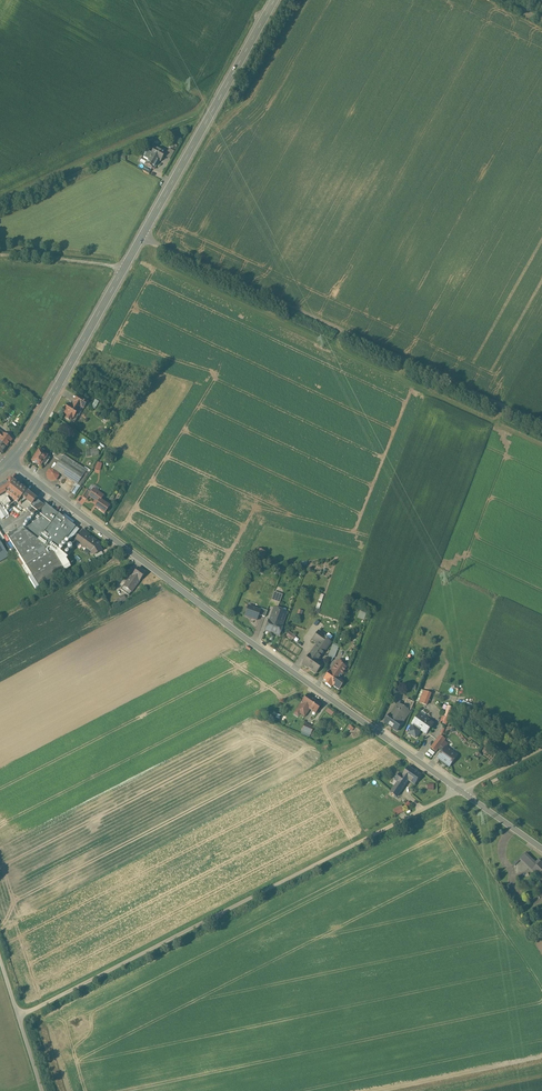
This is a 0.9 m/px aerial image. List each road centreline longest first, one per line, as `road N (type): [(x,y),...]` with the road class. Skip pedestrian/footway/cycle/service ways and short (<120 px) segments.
road 1 (unclassified): [(460,791),(8,463)]
road 2 (unclassified): [(460,791),(18,1017)]
road 3 (unclassified): [(142,237),(541,424)]
road 4 (secondary): [(274,0),(142,237)]
road 5 (secondary): [(142,237),(8,463)]

